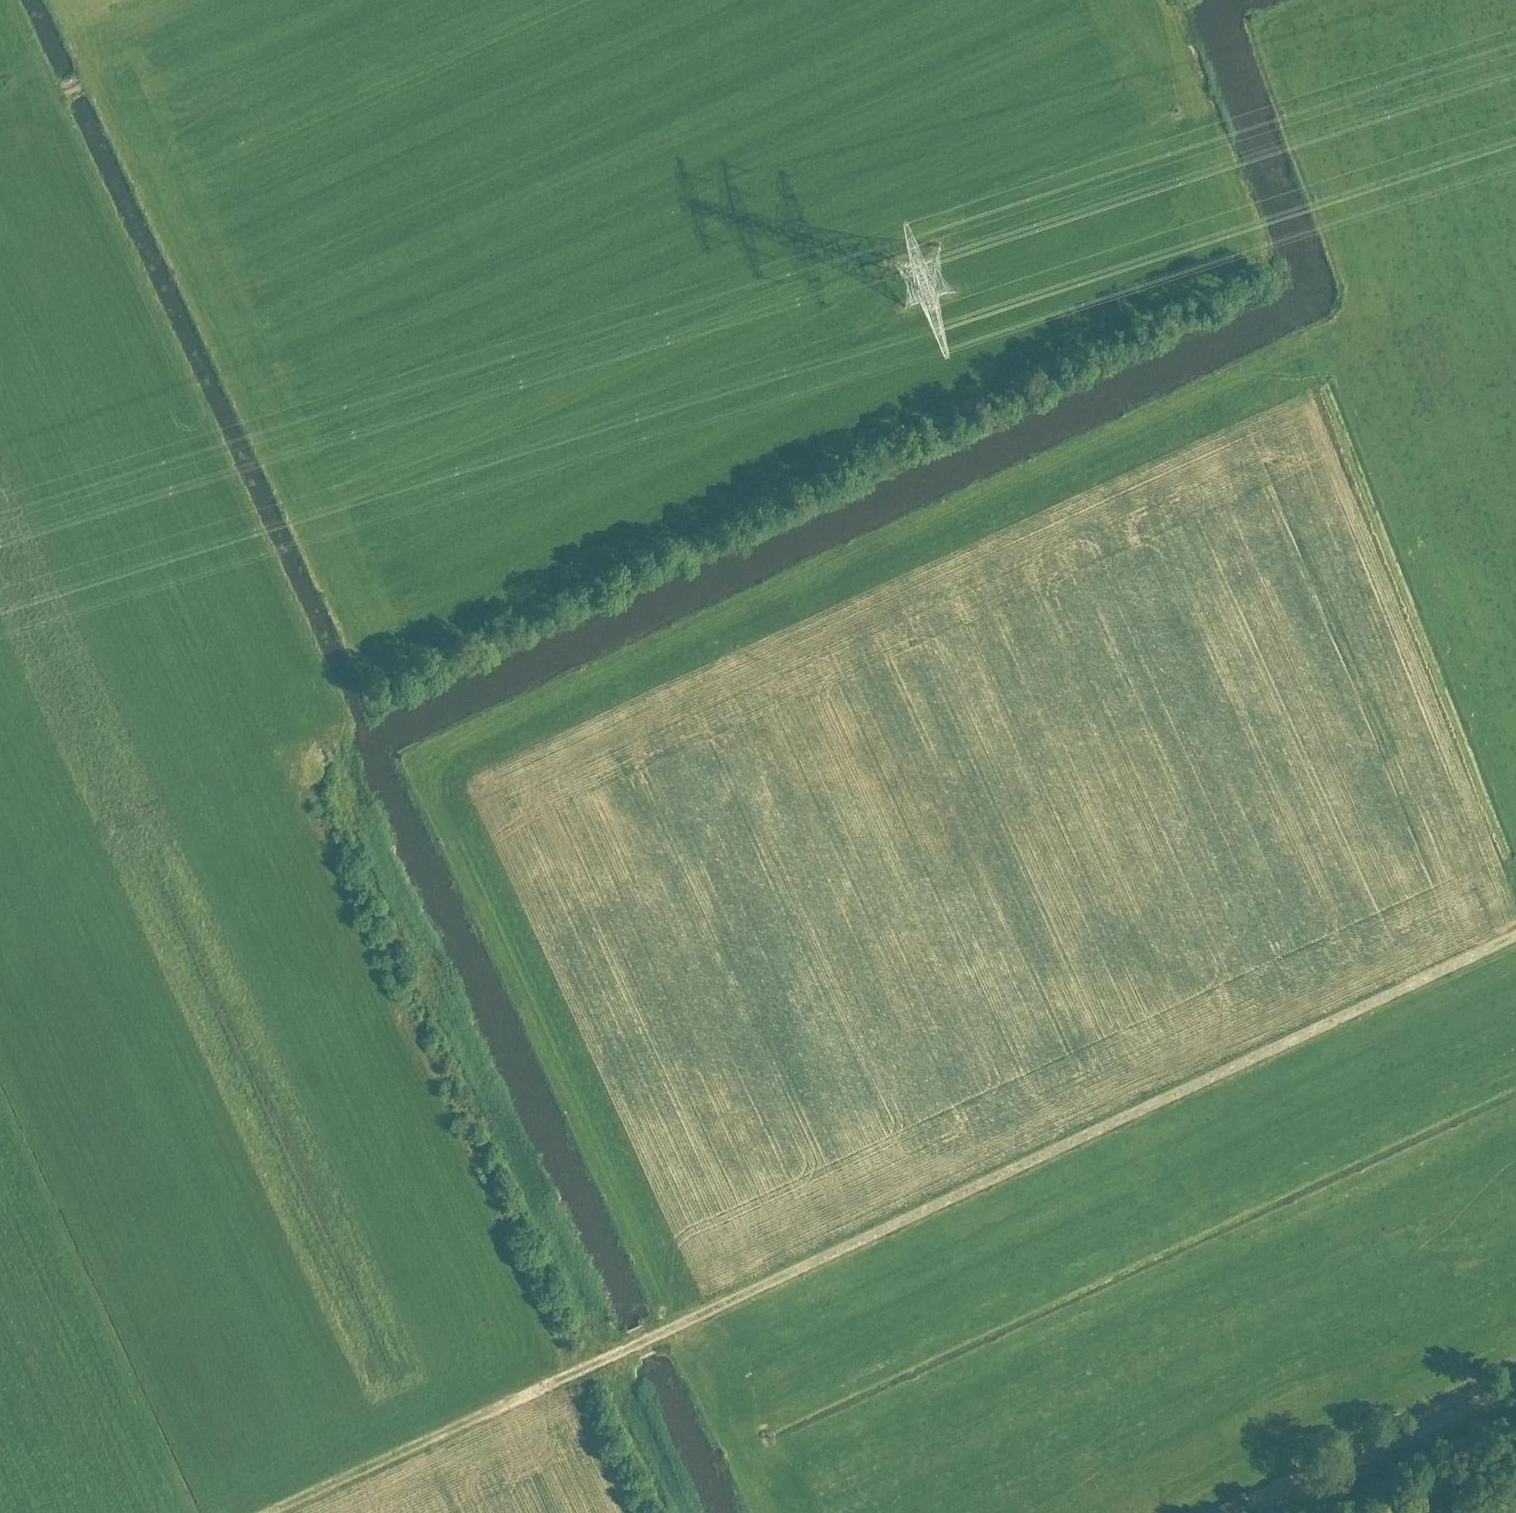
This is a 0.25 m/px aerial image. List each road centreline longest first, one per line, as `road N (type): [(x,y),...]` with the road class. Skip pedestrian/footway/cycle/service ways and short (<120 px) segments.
road 1 (unclassified): [(1259,1507),(1515,1387)]

